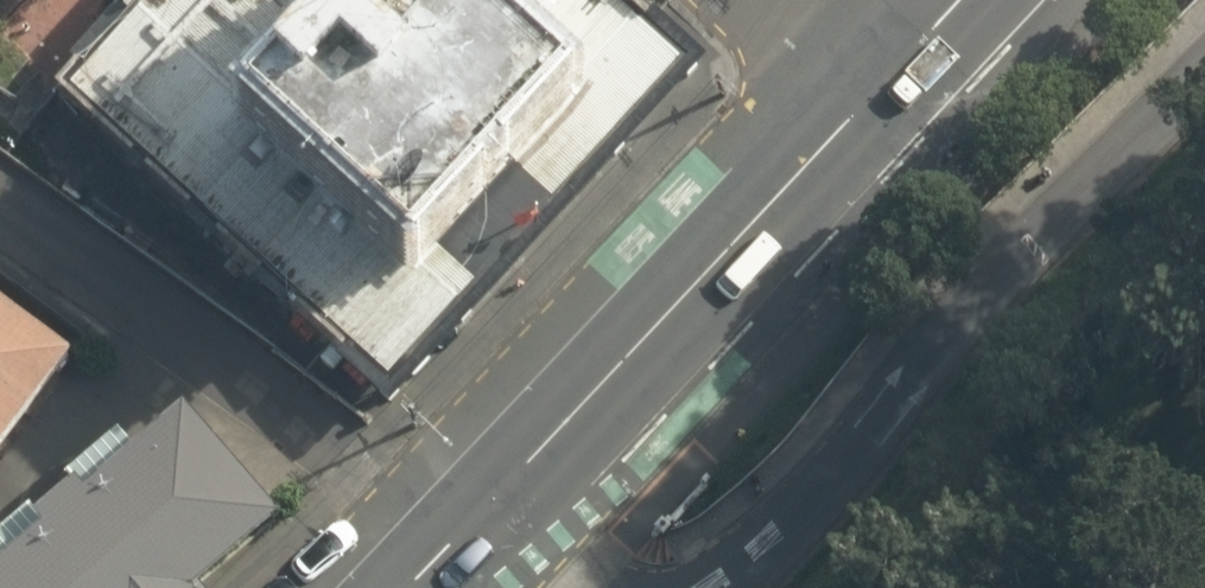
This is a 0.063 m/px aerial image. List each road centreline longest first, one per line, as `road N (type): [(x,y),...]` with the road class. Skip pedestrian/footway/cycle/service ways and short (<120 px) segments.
road 1 (secondary): [(866,101),(461,532)]
road 2 (residential): [(0,220),(461,532)]
road 3 (residential): [(754,0),(866,101)]
road 4 (secondary): [(960,0),(866,101)]

